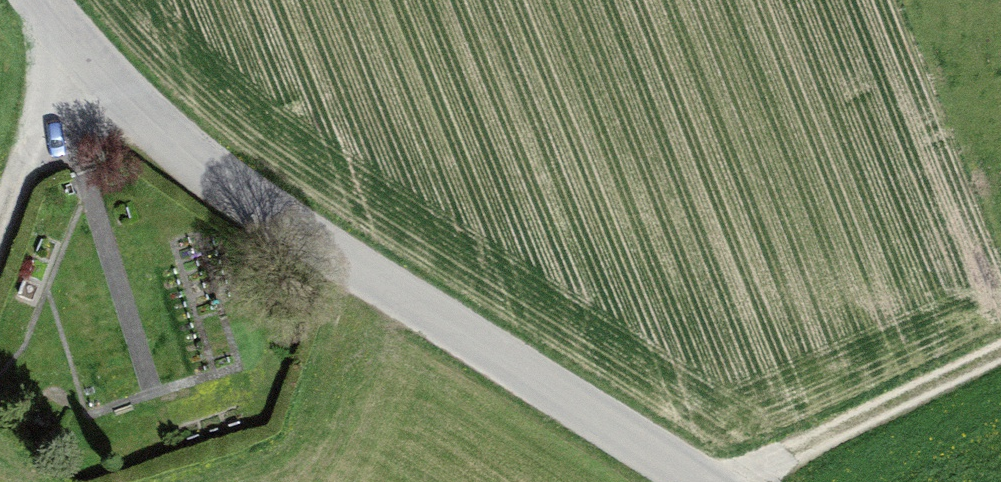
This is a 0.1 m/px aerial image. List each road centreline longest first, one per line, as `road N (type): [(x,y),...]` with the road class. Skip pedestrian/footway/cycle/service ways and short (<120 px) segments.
road 1 (unclassified): [(698,481),(176,146),(69,43),(41,0)]
road 2 (track): [(737,481),(1000,358)]
road 3 (track): [(0,227),(69,43)]

